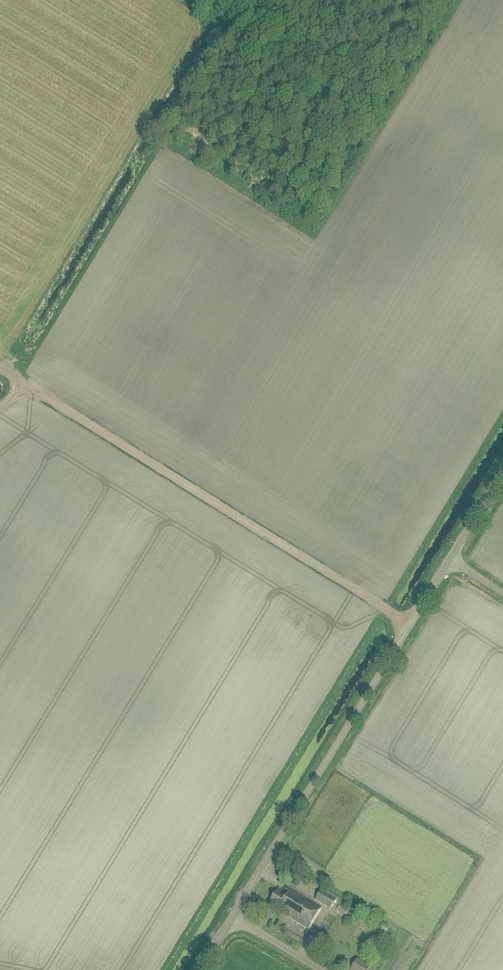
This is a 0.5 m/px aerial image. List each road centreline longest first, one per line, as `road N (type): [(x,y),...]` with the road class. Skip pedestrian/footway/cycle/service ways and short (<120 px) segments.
road 1 (track): [(410,624),(0,371)]
road 2 (unclassified): [(232,918),(450,560)]

